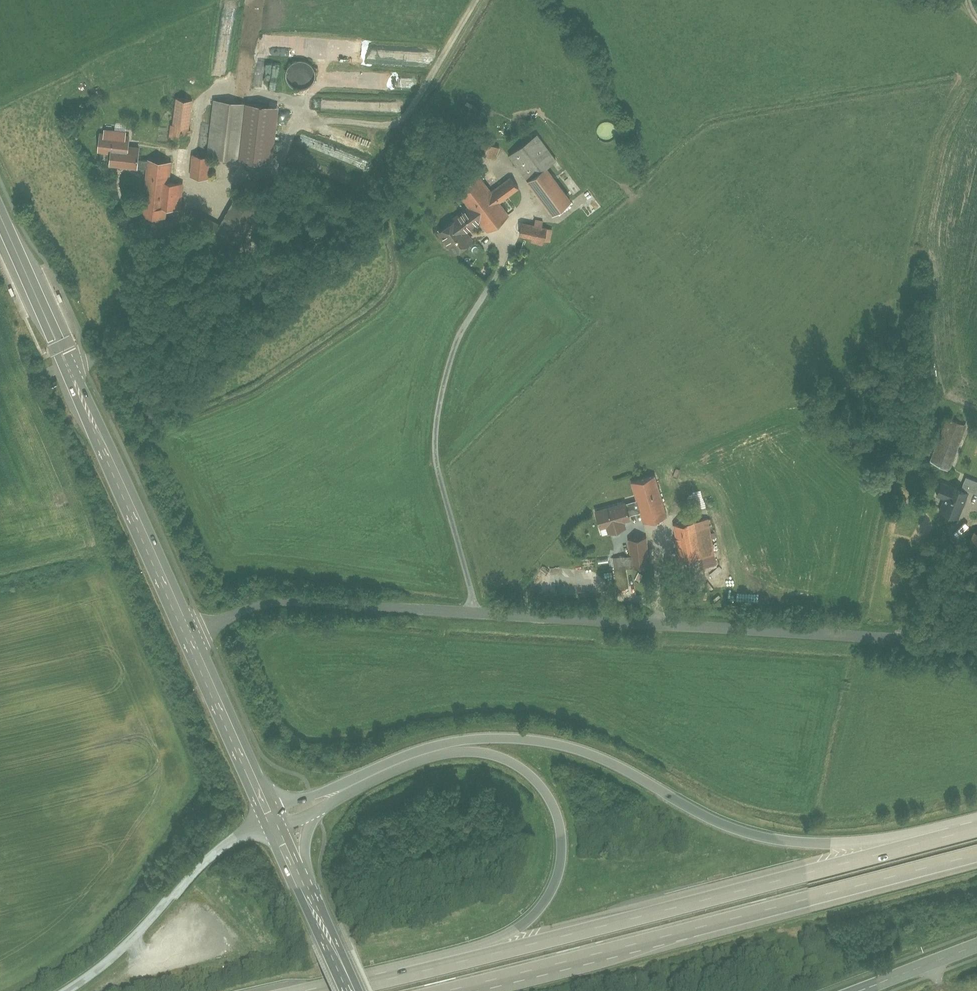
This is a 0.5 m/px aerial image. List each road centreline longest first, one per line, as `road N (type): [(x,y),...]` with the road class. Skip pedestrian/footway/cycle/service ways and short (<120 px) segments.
road 1 (unclassified): [(976,645),(280,604),(191,632)]
road 2 (motorway): [(956,831),(841,844),(771,839),(719,824),(579,750),(497,739),(442,744),(270,807)]
road 3 (motorway): [(956,831),(424,968)]
road 4 (motorway): [(458,990),(976,856)]
road 5 (motorway): [(318,810),(455,753),(503,760),(542,788),(561,835),(552,893),(514,931),(424,968)]
road 6 (primary): [(0,211),(191,632)]
road 7 (residential): [(275,817),(208,858),(129,947),(71,990)]
road 8 (primary): [(191,632),(270,807)]
road 9 (track): [(72,367),(137,334),(161,220)]

